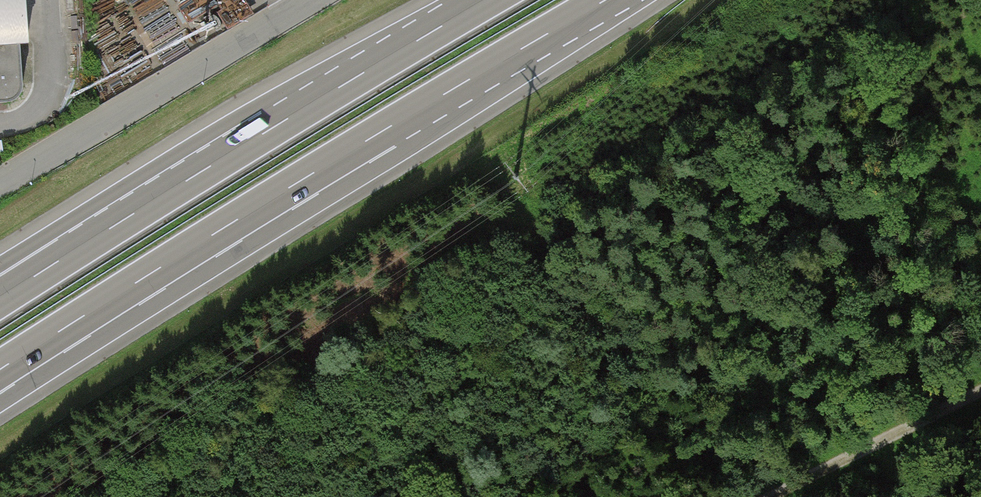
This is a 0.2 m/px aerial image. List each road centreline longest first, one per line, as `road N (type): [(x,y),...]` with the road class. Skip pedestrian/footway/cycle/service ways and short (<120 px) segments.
road 1 (motorway): [(0,371),(606,0)]
road 2 (motorway): [(487,0),(77,248)]
road 3 (residential): [(0,181),(307,0)]
road 4 (track): [(980,394),(773,496)]

